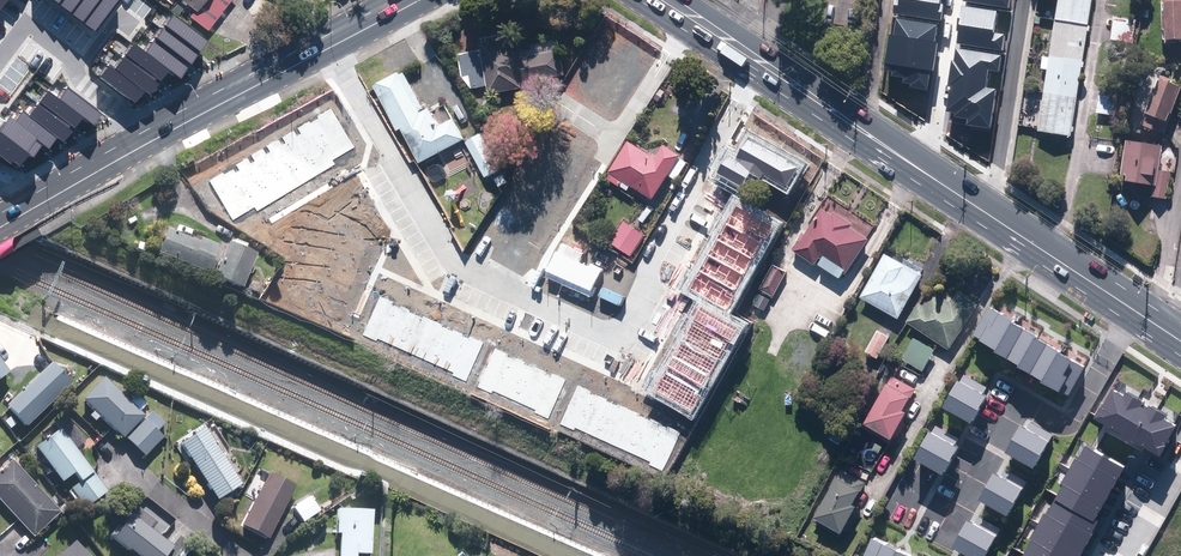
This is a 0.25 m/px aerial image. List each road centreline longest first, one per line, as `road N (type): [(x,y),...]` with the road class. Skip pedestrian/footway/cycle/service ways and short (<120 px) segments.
road 1 (secondary): [(755,61),(1180,340)]
road 2 (residential): [(321,45),(448,261),(619,341)]
road 3 (secondary): [(0,221),(321,45)]
road 4 (residential): [(619,341),(755,61)]

